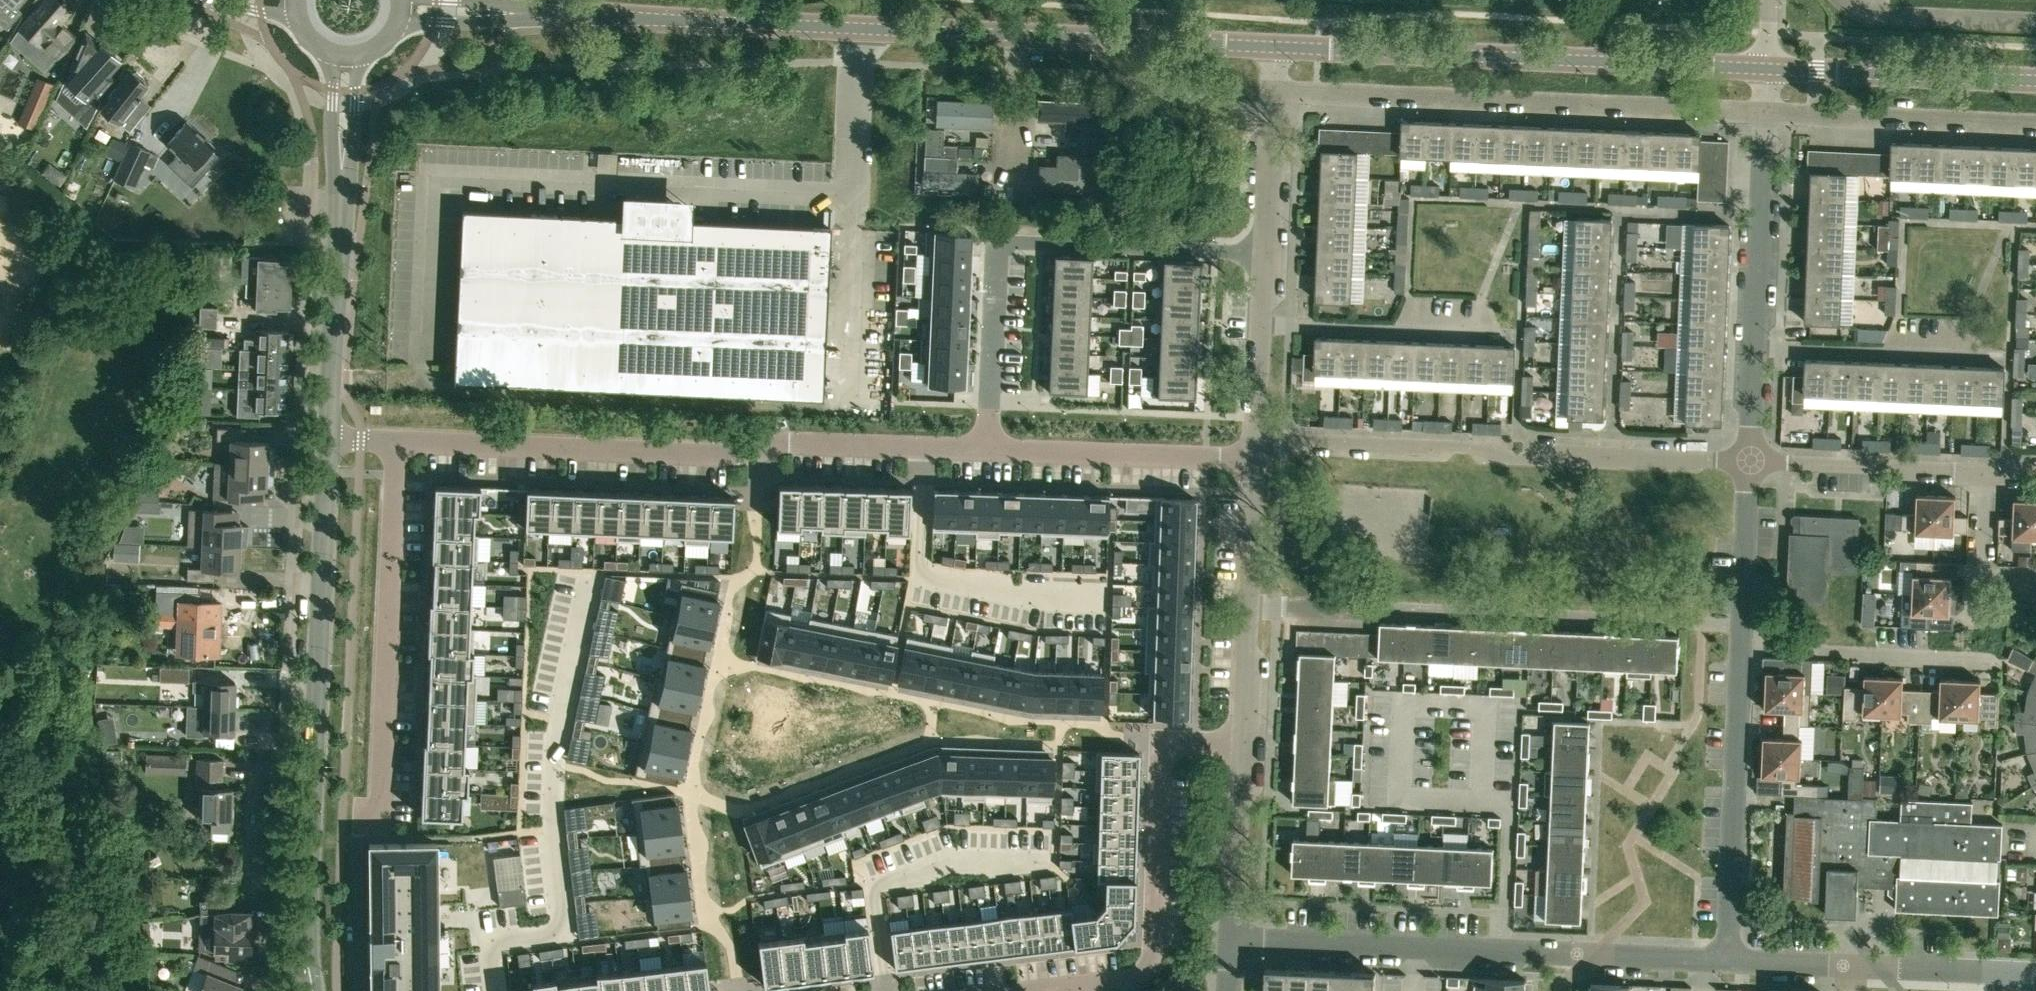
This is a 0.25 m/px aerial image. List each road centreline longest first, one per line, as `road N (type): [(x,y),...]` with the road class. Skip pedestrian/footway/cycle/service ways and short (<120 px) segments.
road 1 (residential): [(402,439),(747,456),(778,442),(988,451)]
road 2 (tertiary): [(305,921),(330,416)]
road 3 (residential): [(1729,961),(1228,936)]
road 4 (residential): [(1752,459),(1256,443)]
road 5 (residential): [(1273,89),(1768,115)]
road 6 (tertiary): [(1771,66),(1277,45)]
road 7 (residential): [(1742,622),(1252,605)]
road 8 (tertiary): [(1020,34),(532,11)]
road 9 (residential): [(1265,253),(997,240),(988,451)]
road 10 (residential): [(1021,990),(1132,975),(1151,963),(1162,941),(1164,741),(1246,739)]
road 11 (residential): [(402,439),(385,814),(368,814)]
road 12 (residential): [(1752,459),(1768,115)]
road 13 (residential): [(1729,961),(1741,649)]
road 14 (residential): [(2035,974),(1729,961)]
road 15 (residential): [(988,451),(1207,459),(1256,443)]
road 16 (residential): [(1768,115),(2035,126)]
road 17 (tertiary): [(2035,80),(1771,66)]
road 18 (tertiary): [(1277,45),(1020,34)]
road 19 (residential): [(1515,336),(1261,325)]
road 20 (residential): [(1986,660),(1741,649)]
road 21 (residential): [(1985,471),(1752,459)]
road 22 (tertiary): [(330,416),(340,202)]
road 23 (residential): [(1228,936),(1246,739)]
road 24 (residential): [(1265,253),(1273,89)]
road 25 (residential): [(1742,622),(1752,459)]
road 26 (residential): [(1252,605),(1256,443)]
road 27 (residential): [(1977,623),(1985,471)]
road 28 (tertiary): [(318,54),(333,91),(340,202)]
road 29 (residential): [(1020,34),(1013,182)]
road 30 (tertiary): [(340,202),(349,188),(360,62)]
road 31 (residential): [(1246,739),(1252,605)]
road 32 (tertiary): [(401,30),(532,11)]

